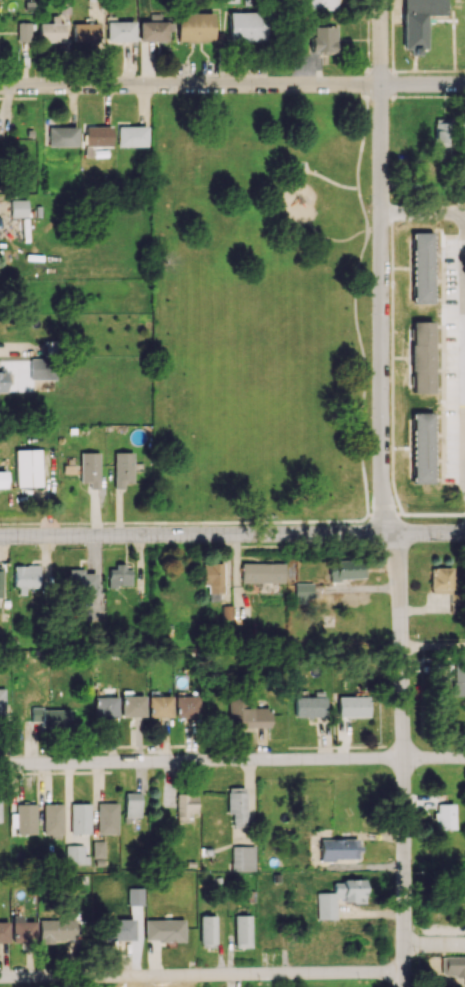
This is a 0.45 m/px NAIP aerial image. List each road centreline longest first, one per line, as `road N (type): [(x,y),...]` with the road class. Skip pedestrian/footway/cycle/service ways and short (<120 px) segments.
road 1 (residential): [(381,0),(381,474),(392,534)]
road 2 (residential): [(464,759),(0,762)]
road 3 (residential): [(464,84),(0,86)]
road 4 (residential): [(392,534),(402,591),(407,986)]
road 5 (residential): [(407,974),(0,977)]
road 6 (tertiary): [(392,534),(0,537)]

